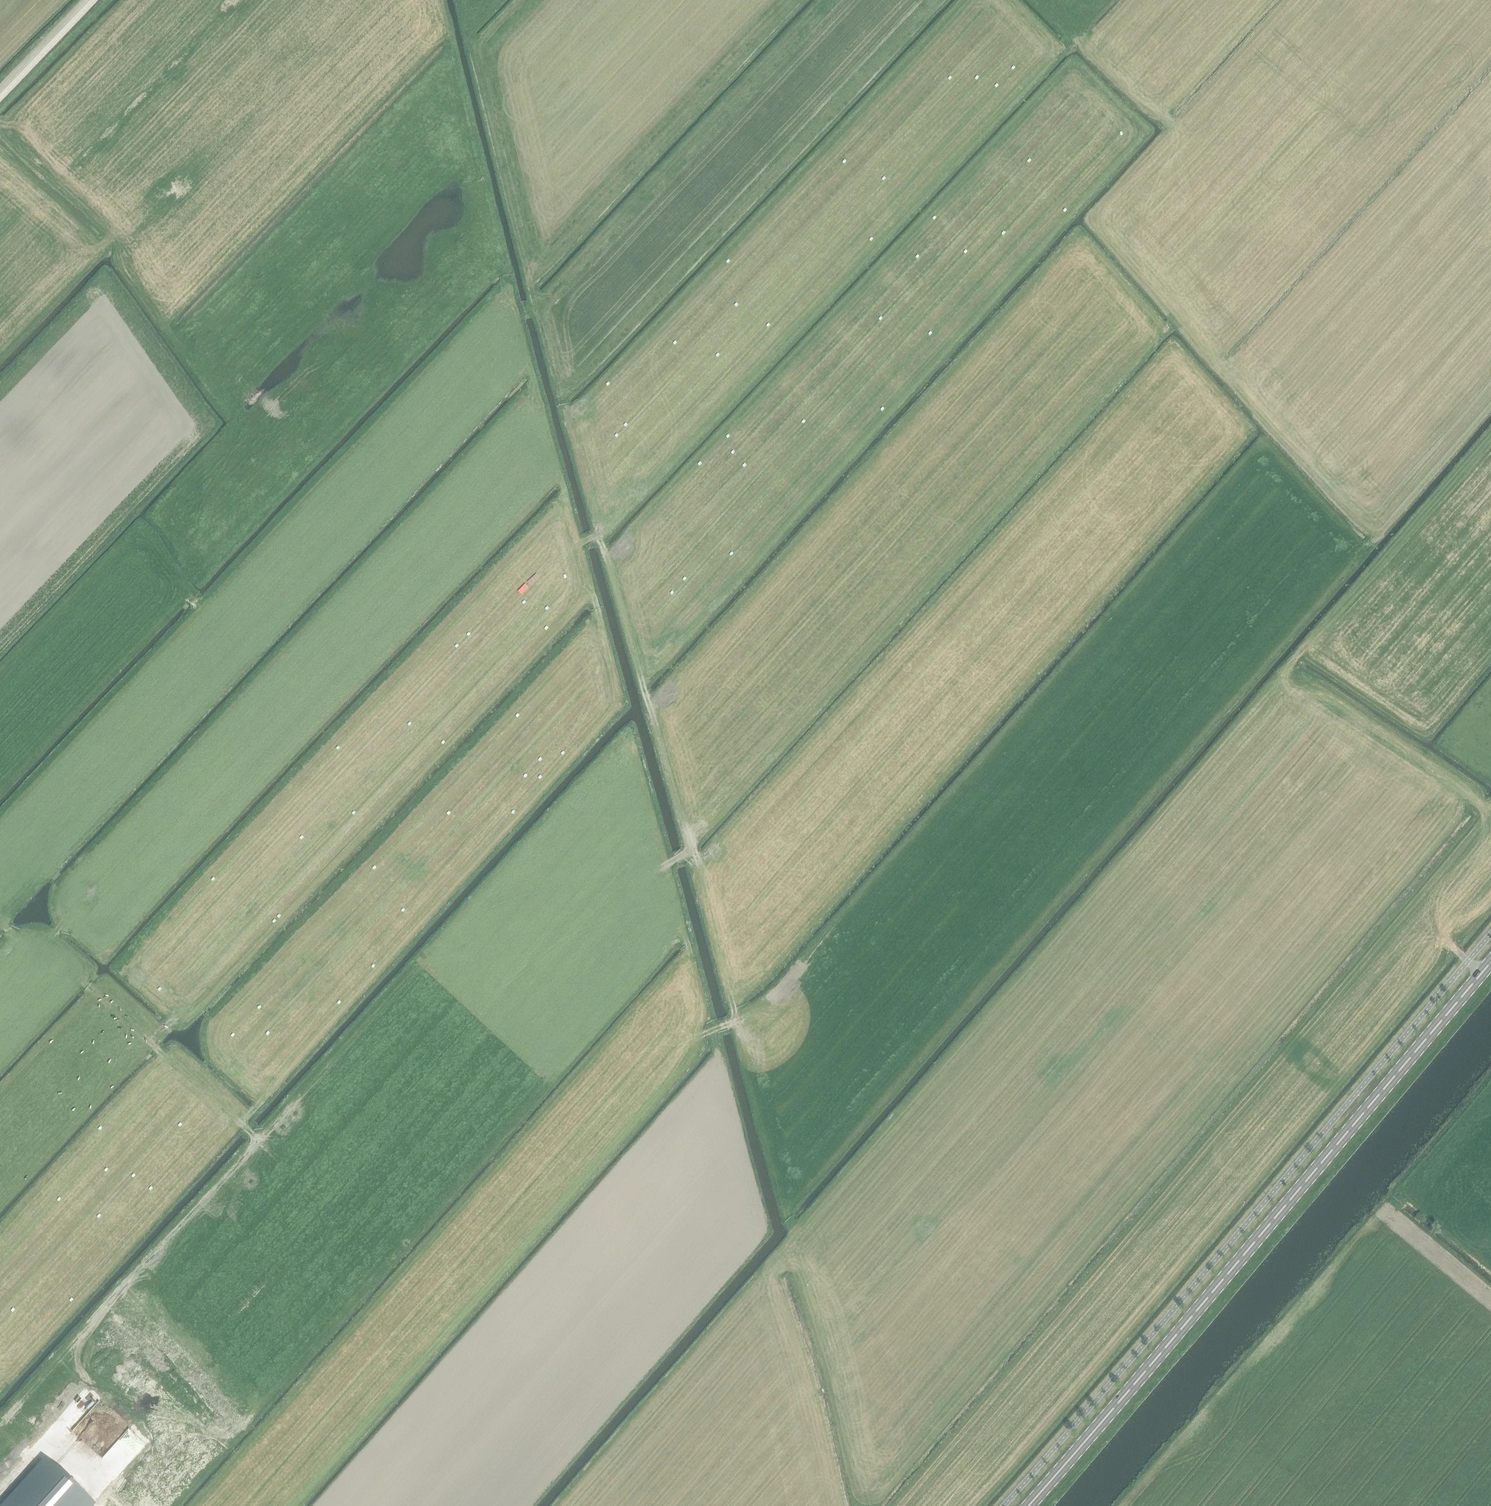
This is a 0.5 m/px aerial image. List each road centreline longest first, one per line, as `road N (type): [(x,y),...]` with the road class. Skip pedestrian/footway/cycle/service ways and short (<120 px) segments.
road 1 (primary): [(1028,1505),(1490,963)]
road 2 (track): [(0,91),(88,0)]

